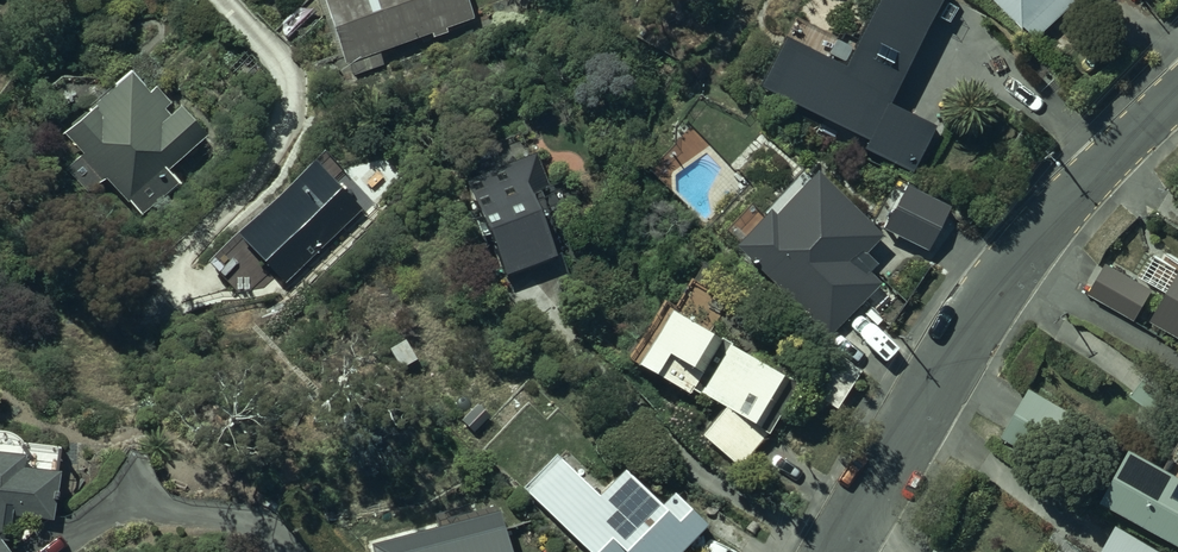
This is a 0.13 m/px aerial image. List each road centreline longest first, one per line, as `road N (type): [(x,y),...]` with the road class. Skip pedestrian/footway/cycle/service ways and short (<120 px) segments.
road 1 (unclassified): [(1177,97),(1007,274),(941,369),(837,551)]

